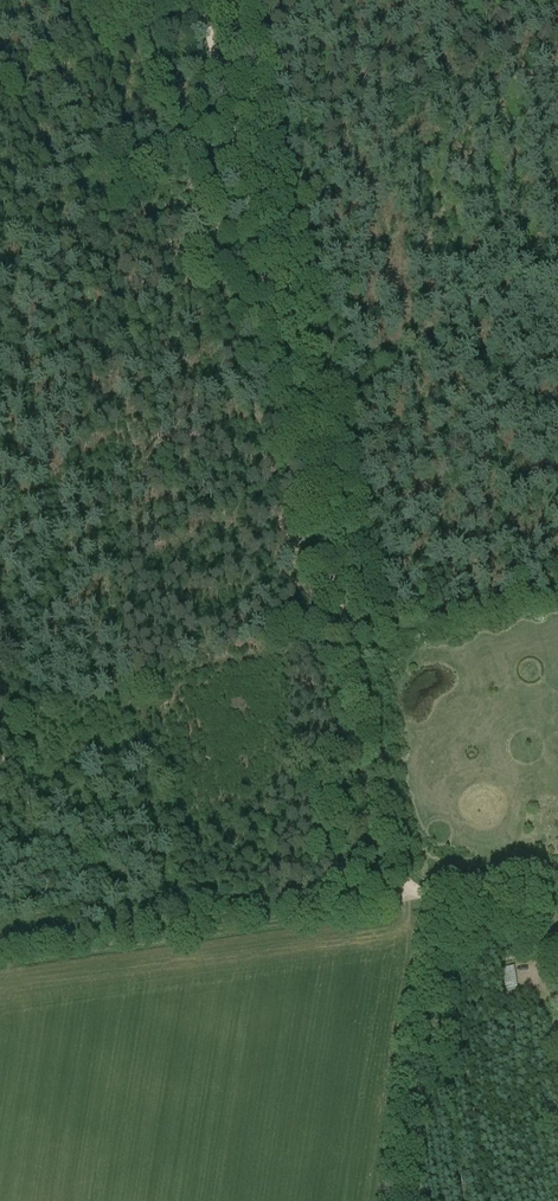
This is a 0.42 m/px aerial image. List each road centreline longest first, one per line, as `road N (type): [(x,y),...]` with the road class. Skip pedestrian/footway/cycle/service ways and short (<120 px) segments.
road 1 (unclassified): [(409,898),(203,0)]
road 2 (track): [(409,898),(5,958)]
road 3 (track): [(409,898),(557,876)]

